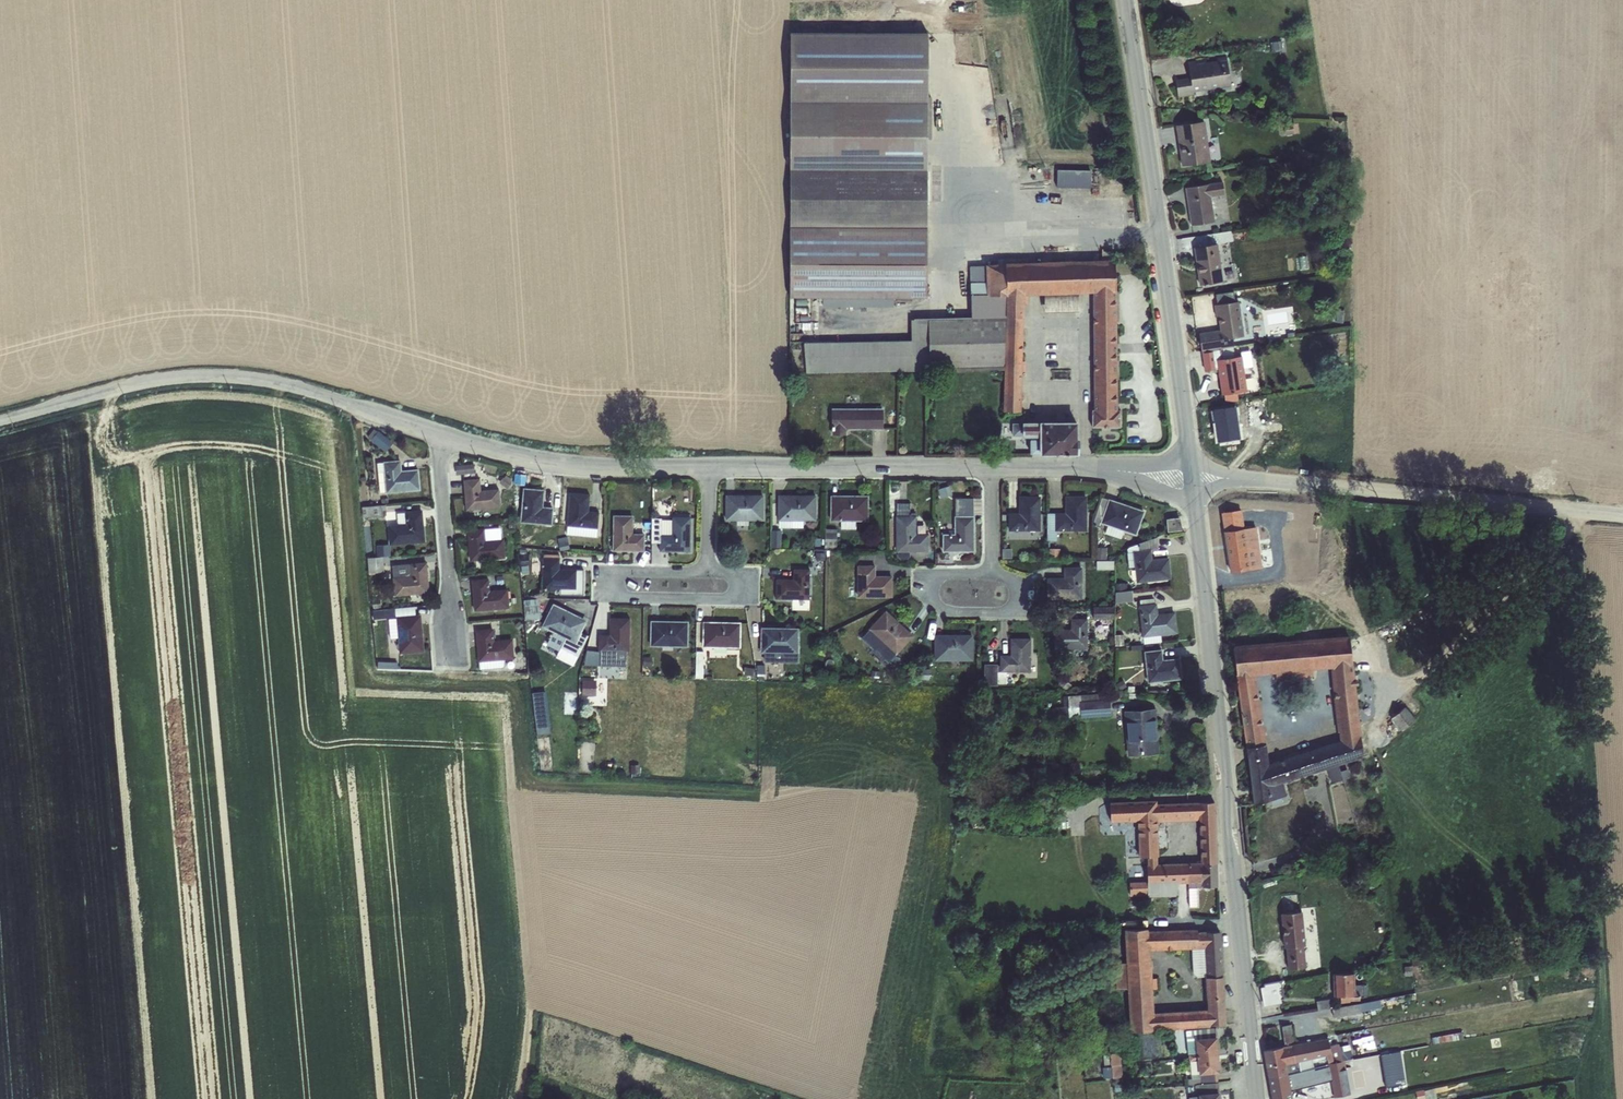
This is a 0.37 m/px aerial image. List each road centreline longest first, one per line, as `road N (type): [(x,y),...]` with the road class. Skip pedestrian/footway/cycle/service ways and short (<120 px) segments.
road 1 (tertiary): [(1255,1098),(1190,474)]
road 2 (tertiary): [(1190,474),(1125,0)]
road 3 (unclassified): [(0,421),(158,379),(233,373),(296,384),(442,432)]
road 4 (residential): [(1622,516),(1190,474)]
road 5 (residential): [(712,570),(617,570),(617,596),(751,599),(751,572)]
road 6 (residential): [(715,465),(997,467)]
road 7 (residential): [(442,432),(553,461),(715,465)]
road 8 (residential): [(442,432),(457,646)]
road 9 (residential): [(997,574),(935,574),(938,600),(950,610),(1026,611),(1025,586)]
road 10 (residential): [(997,467),(1190,474)]

